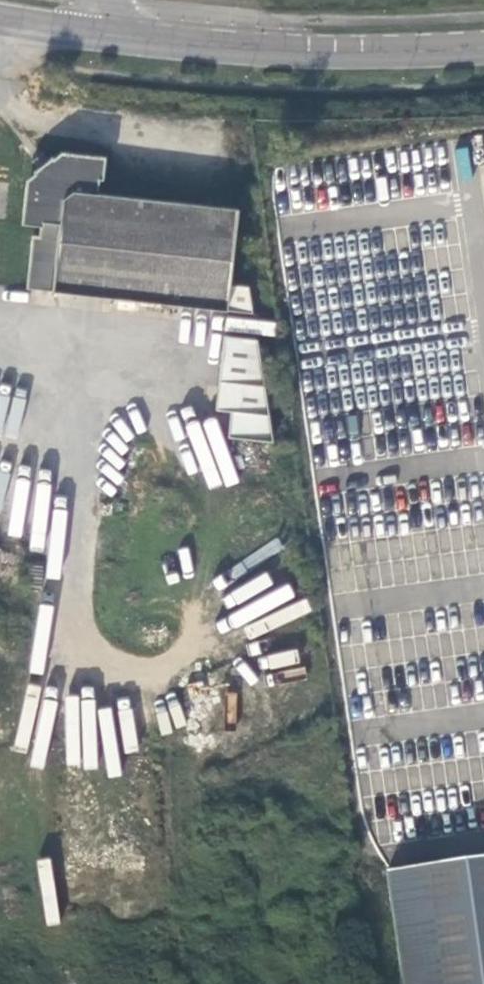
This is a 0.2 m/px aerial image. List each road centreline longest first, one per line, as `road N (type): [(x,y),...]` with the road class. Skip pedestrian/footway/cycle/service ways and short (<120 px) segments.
road 1 (secondary): [(0,20),(208,48),(483,49)]

